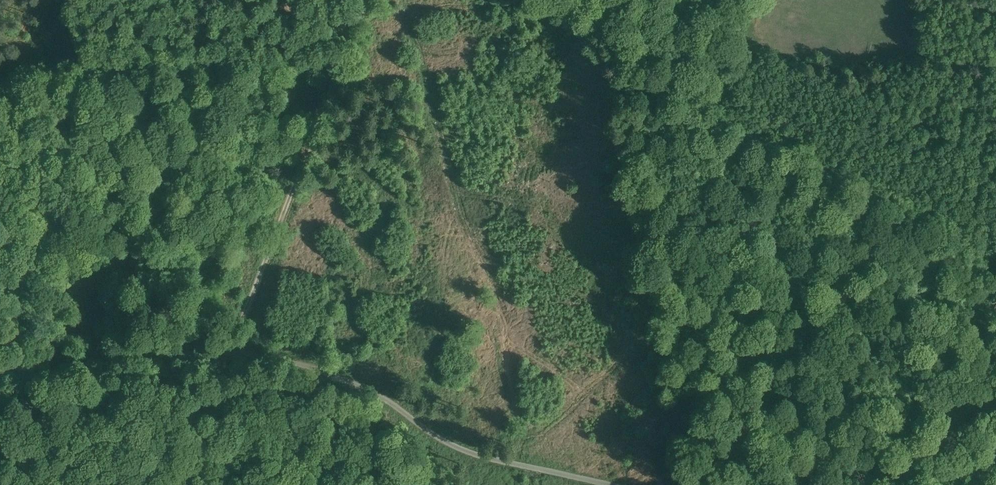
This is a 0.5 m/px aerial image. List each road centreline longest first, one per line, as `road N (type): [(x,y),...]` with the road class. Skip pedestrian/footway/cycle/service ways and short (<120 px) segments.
road 1 (track): [(237,353),(373,0)]
road 2 (track): [(586,484),(476,458),(338,376),(237,353)]
road 3 (track): [(237,353),(78,350),(0,365)]
road 4 (track): [(185,484),(237,353)]

